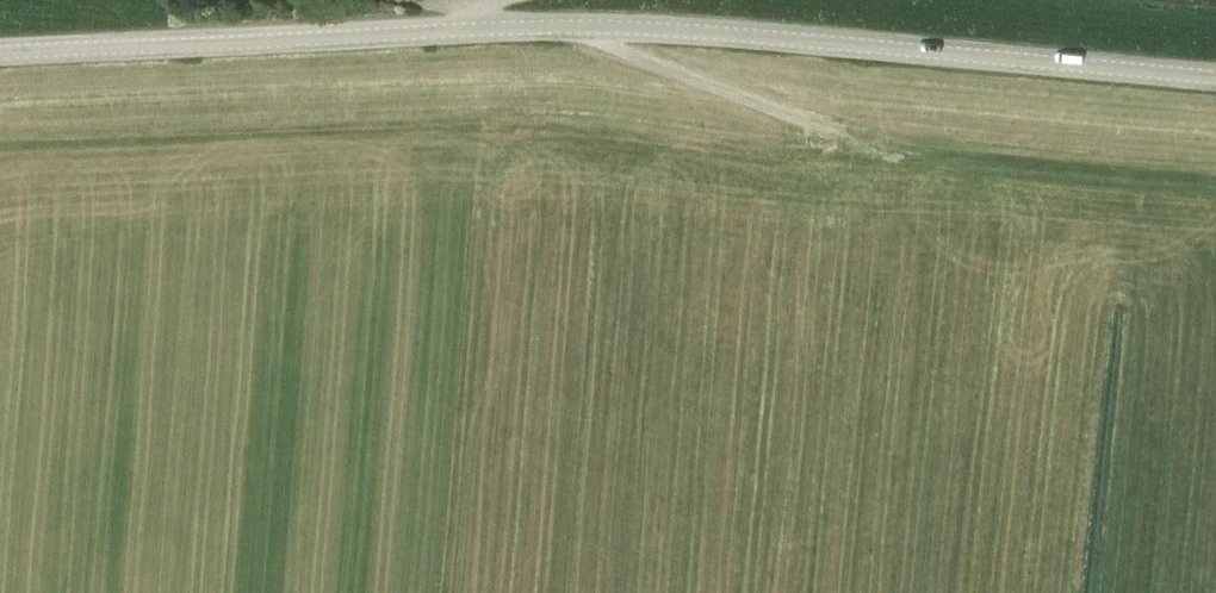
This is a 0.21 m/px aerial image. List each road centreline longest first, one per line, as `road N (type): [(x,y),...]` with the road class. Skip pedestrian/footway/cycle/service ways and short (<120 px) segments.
road 1 (tertiary): [(1215,79),(618,30),(0,56)]

